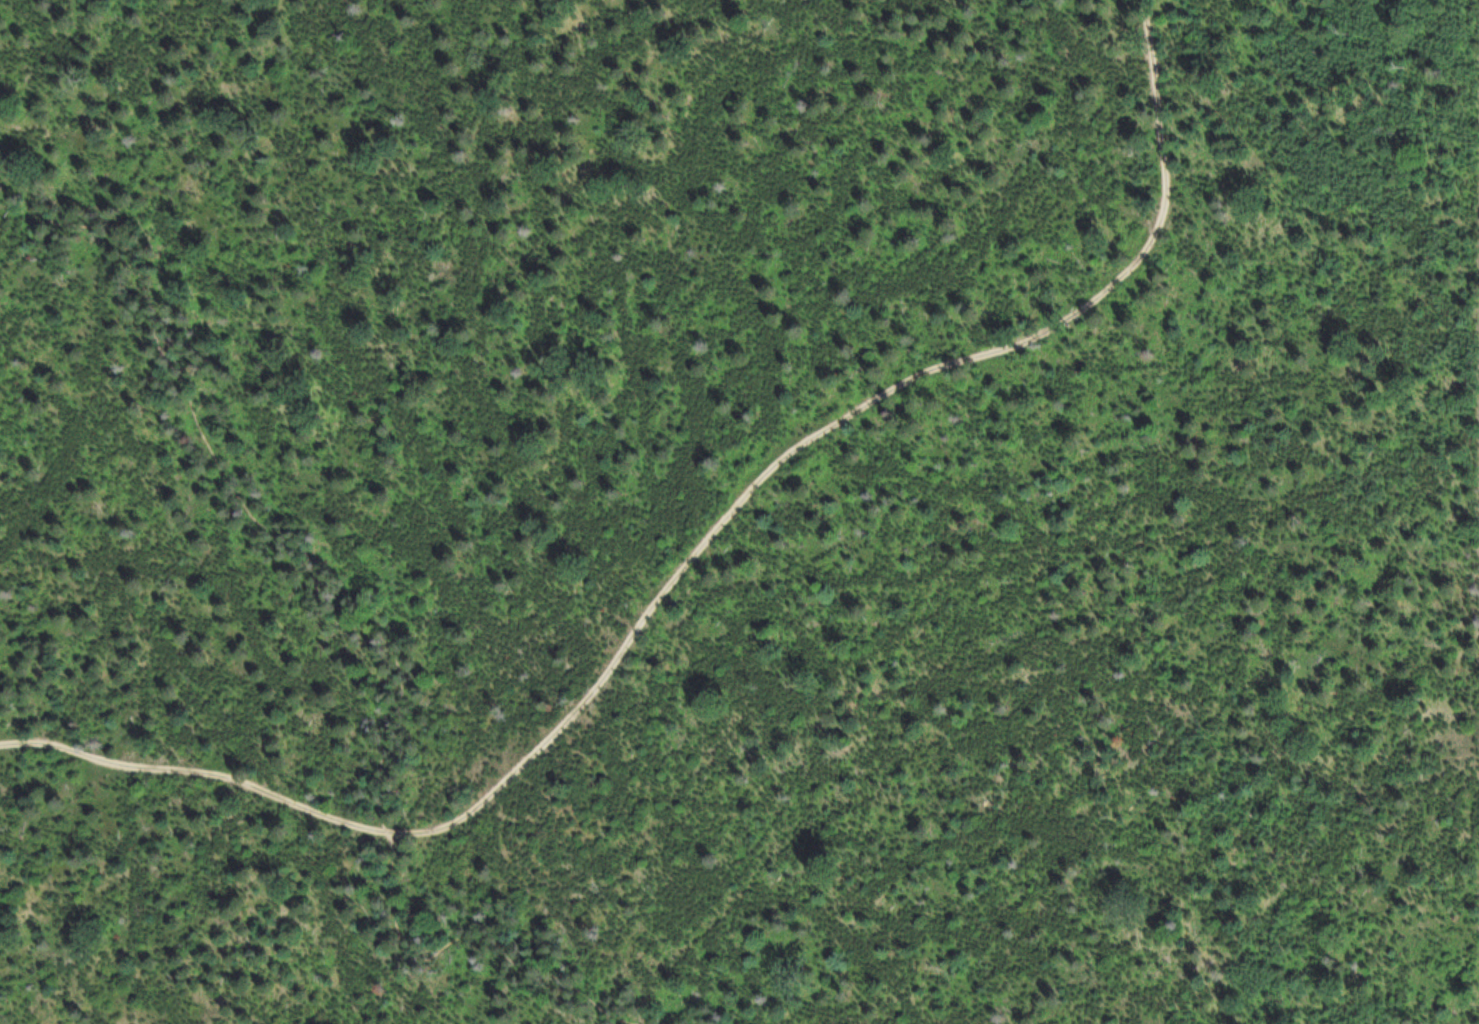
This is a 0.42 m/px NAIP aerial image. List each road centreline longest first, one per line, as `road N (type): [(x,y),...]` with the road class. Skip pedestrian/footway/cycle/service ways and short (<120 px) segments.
road 1 (track): [(0,747),(43,742),(122,765),(210,770),(391,832),(462,821),(578,712),(741,499),(800,444),(912,380),(1026,341),(1107,293),(1139,260),(1168,222),(1147,0)]

